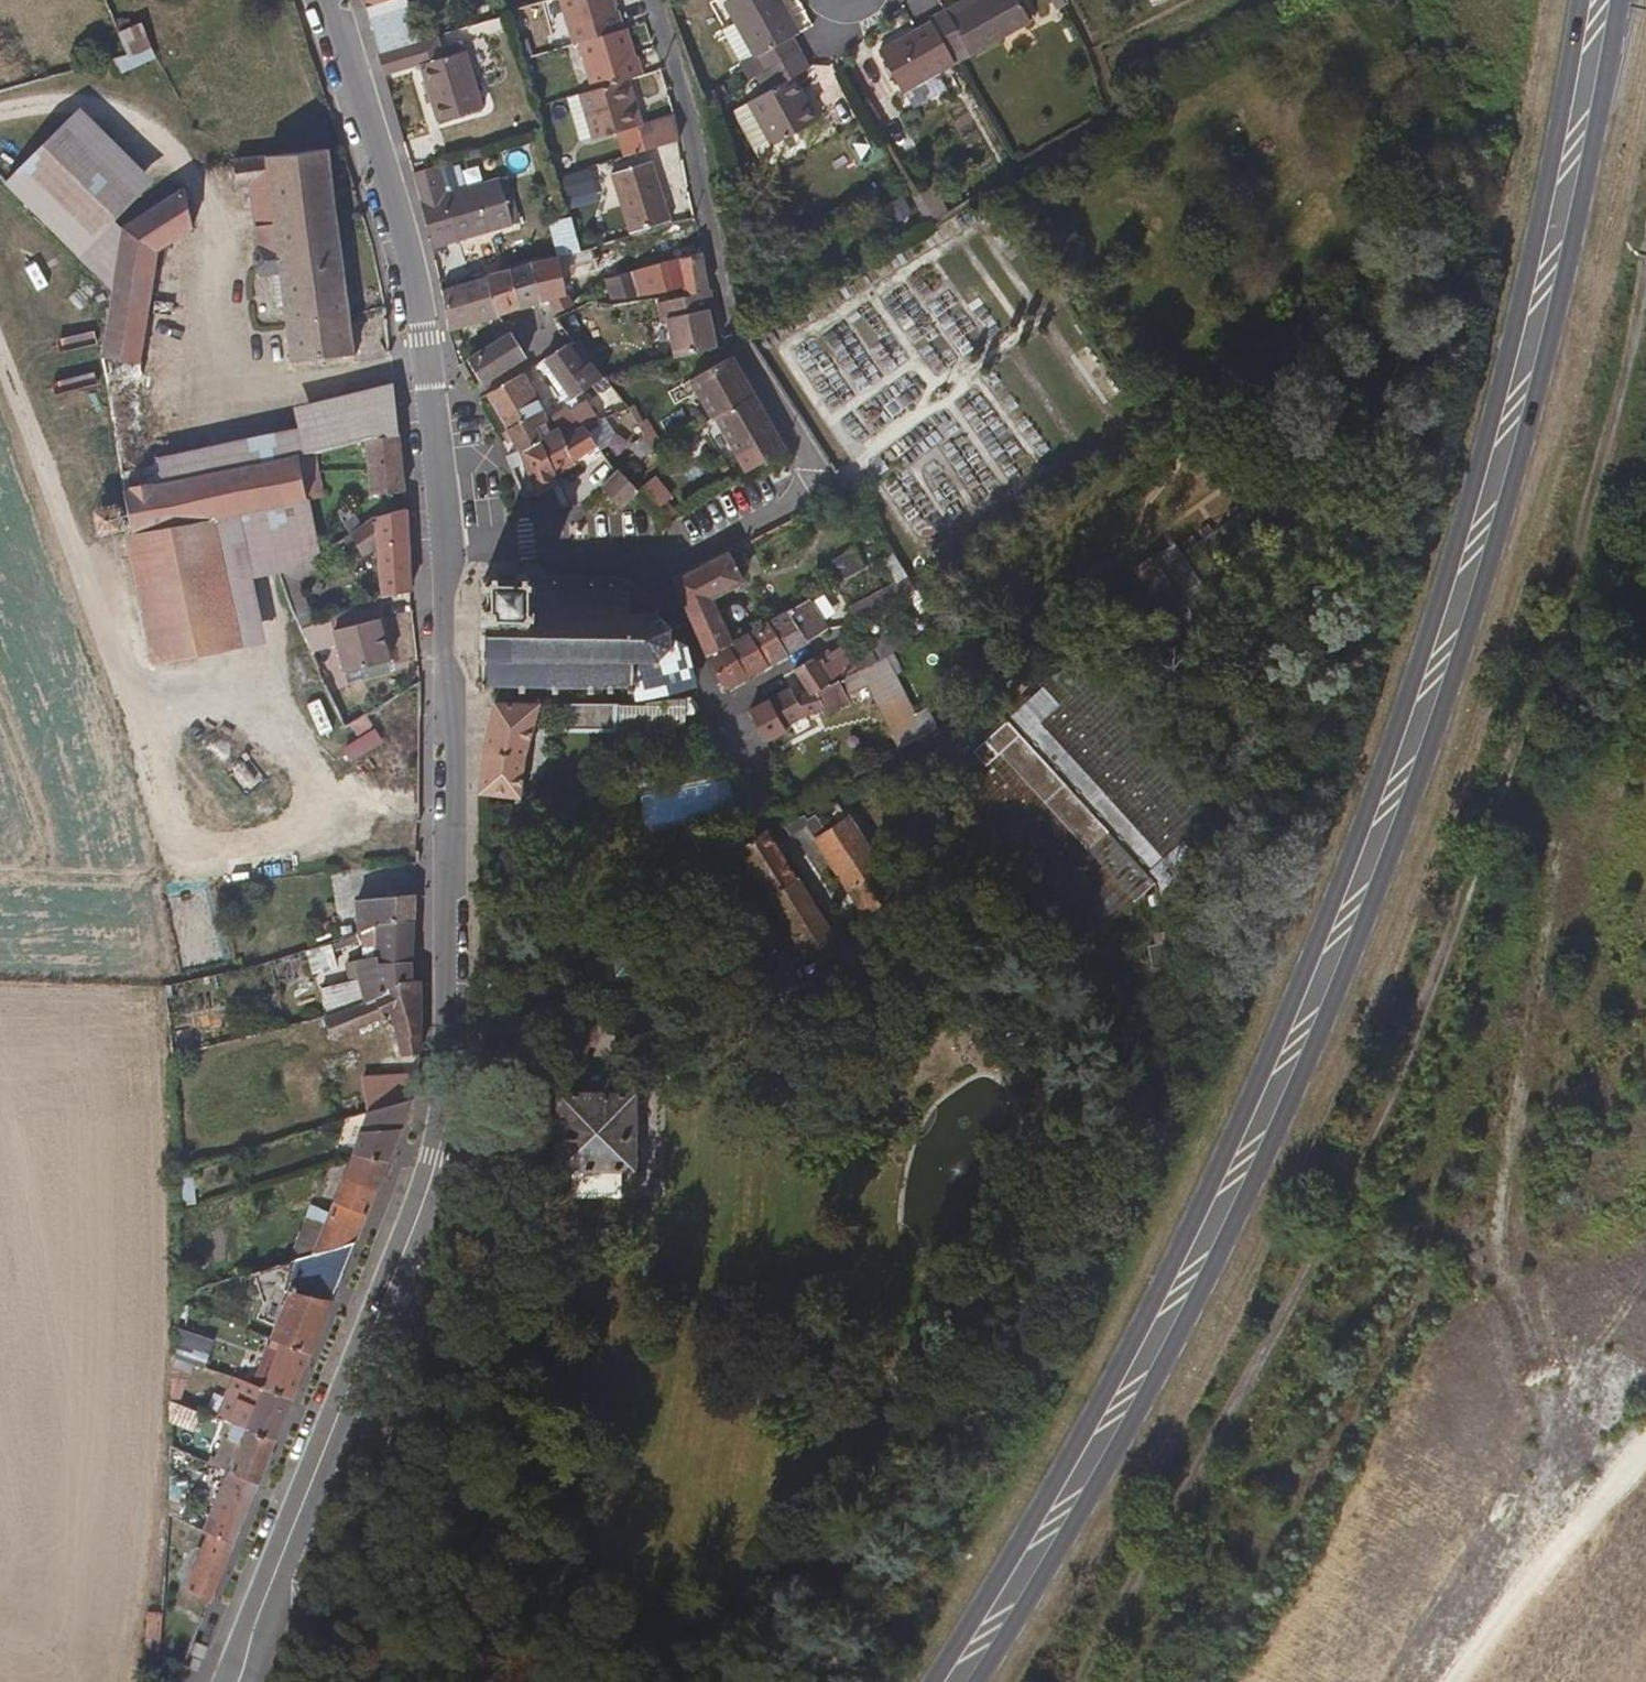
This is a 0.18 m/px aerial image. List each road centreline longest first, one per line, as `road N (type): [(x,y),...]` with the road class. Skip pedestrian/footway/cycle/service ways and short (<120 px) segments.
road 1 (primary): [(1581,0),(1539,225),(1472,490),(1318,940),(1244,1115),(1123,1365),(933,1681)]
road 2 (primary): [(977,1681),(1104,1474),(1201,1293),(1279,1130),(1397,841),(1536,404),(1620,11)]
road 3 (track): [(1083,1681),(1351,1179),(1469,899),(1550,668),(1645,317)]
road 4 (residential): [(239,1681),(438,1157),(444,910),(456,841),(447,546)]
road 5 (residential): [(645,0),(688,116),(730,328),(809,472),(795,503),(669,572)]
road 6 (residential): [(447,546),(409,252),(328,0)]
road 7 (residential): [(770,795),(709,703),(669,572)]
road 8 (residential): [(447,546),(527,547),(669,572)]

